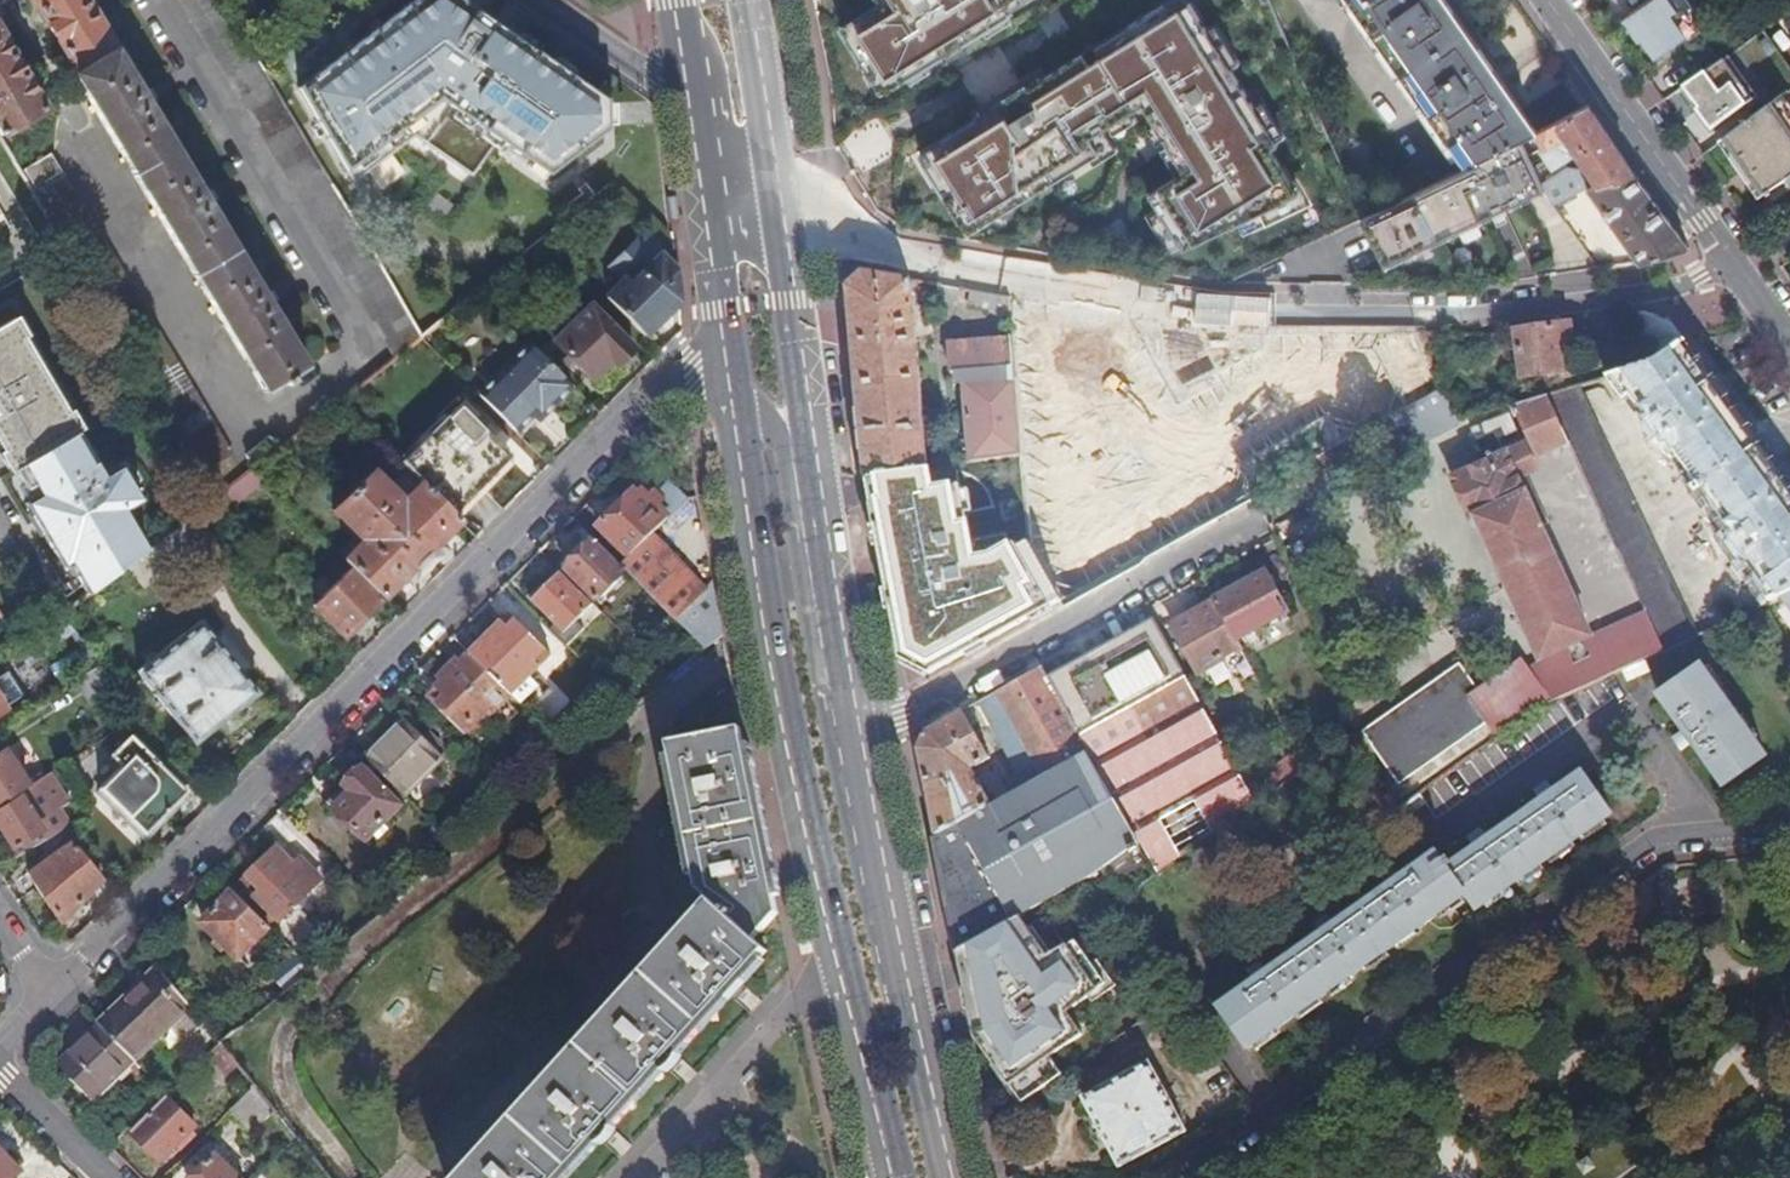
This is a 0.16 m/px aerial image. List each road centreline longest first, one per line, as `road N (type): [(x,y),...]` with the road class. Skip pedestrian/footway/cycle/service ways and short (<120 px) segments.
road 1 (residential): [(780,181),(836,250),(1238,314),(1506,314),(1738,269)]
road 2 (residential): [(720,359),(694,360),(42,1006)]
road 3 (primary): [(720,359),(794,741),(896,1177)]
road 4 (residential): [(1789,828),(1662,841),(1184,1177)]
road 5 (primary): [(852,732),(805,445),(780,181)]
road 6 (primary): [(949,1177),(852,732)]
road 7 (residential): [(1249,514),(901,719),(852,732)]
road 8 (tertiary): [(1548,0),(1738,269)]
road 9 (primary): [(694,102),(720,359)]
road 10 (residential): [(538,0),(694,102)]
road 11 (primary): [(780,181),(748,0)]
road 12 (residential): [(99,1177),(0,1080)]

